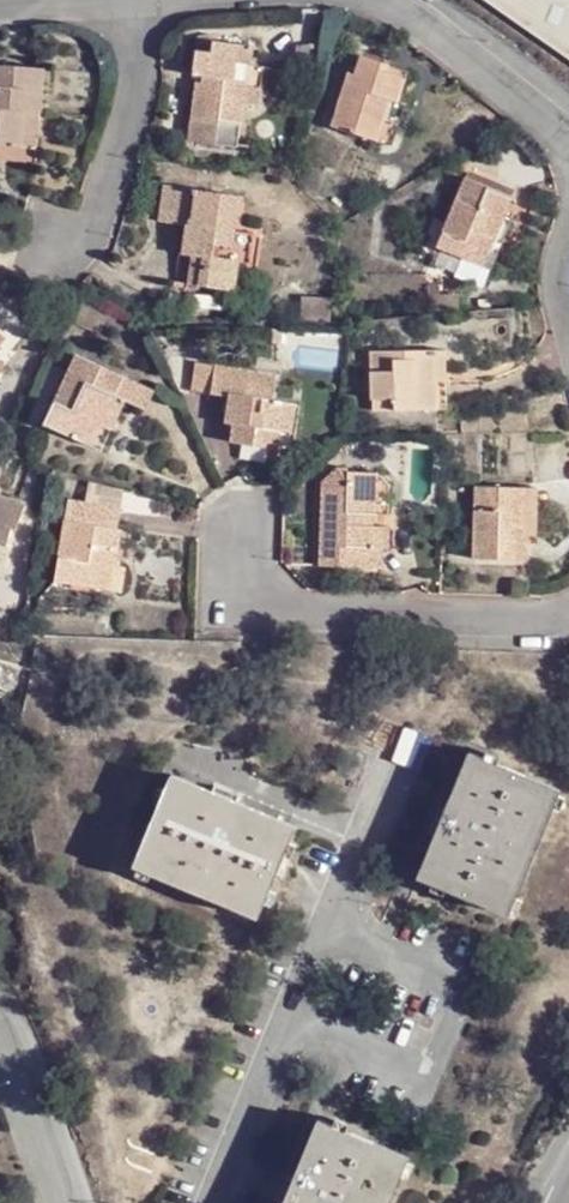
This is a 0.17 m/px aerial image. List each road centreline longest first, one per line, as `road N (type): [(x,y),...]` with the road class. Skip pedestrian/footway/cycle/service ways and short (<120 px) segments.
road 1 (residential): [(0,1022),(65,1202)]

